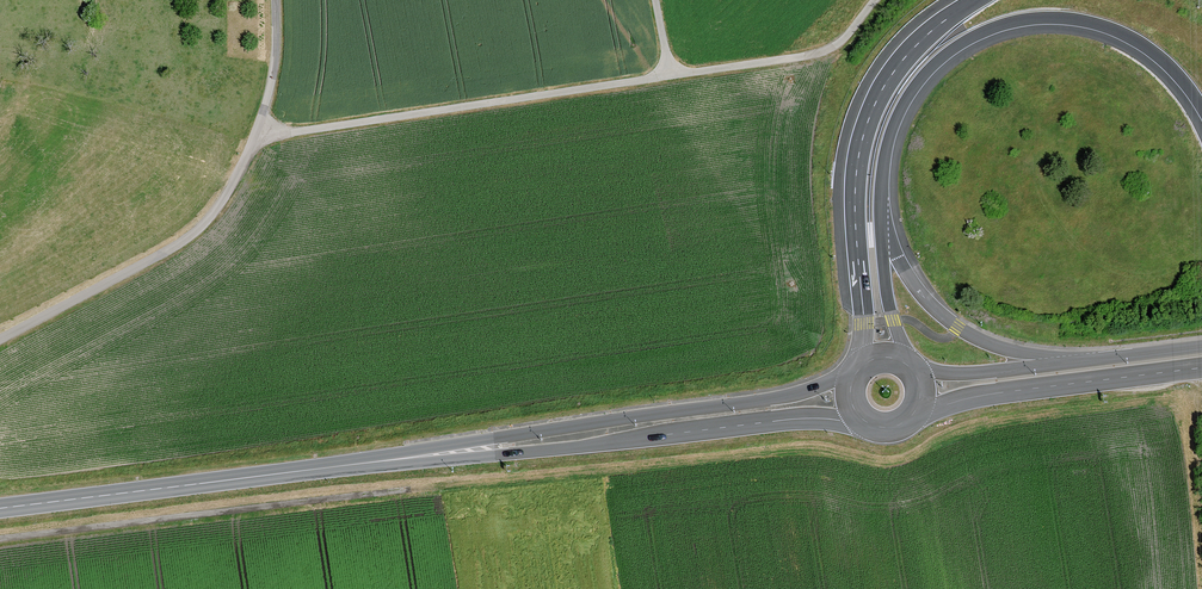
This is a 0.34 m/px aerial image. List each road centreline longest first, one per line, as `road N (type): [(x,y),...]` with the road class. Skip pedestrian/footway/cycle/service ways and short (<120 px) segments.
road 1 (track): [(255,134),(824,51),(874,0)]
road 2 (motorway): [(880,223),(886,151),(908,98),(944,57),(999,27),(1047,19),(1111,30),(1169,67),(1201,112)]
road 3 (secondary): [(400,458),(431,462),(780,420),(861,420)]
road 4 (secondary): [(851,376),(776,399),(400,458)]
road 5 (track): [(0,536),(407,489)]
road 6 (motorway): [(974,0),(892,73),(862,137),(854,192),(862,363)]
road 7 (secondary): [(400,458),(0,508)]
road 8 (track): [(0,340),(186,239),(226,193),(255,134)]
road 9 (secondary): [(913,415),(975,396),(1201,368)]
road 10 (motorway): [(1103,359),(1022,353),(957,328),(914,286),(880,223)]
road 11 (secondary): [(1103,359),(984,373),(915,370)]
road 12 (motorway): [(909,363),(889,301),(880,223)]
road 13 (track): [(273,0),(270,78),(255,134)]

